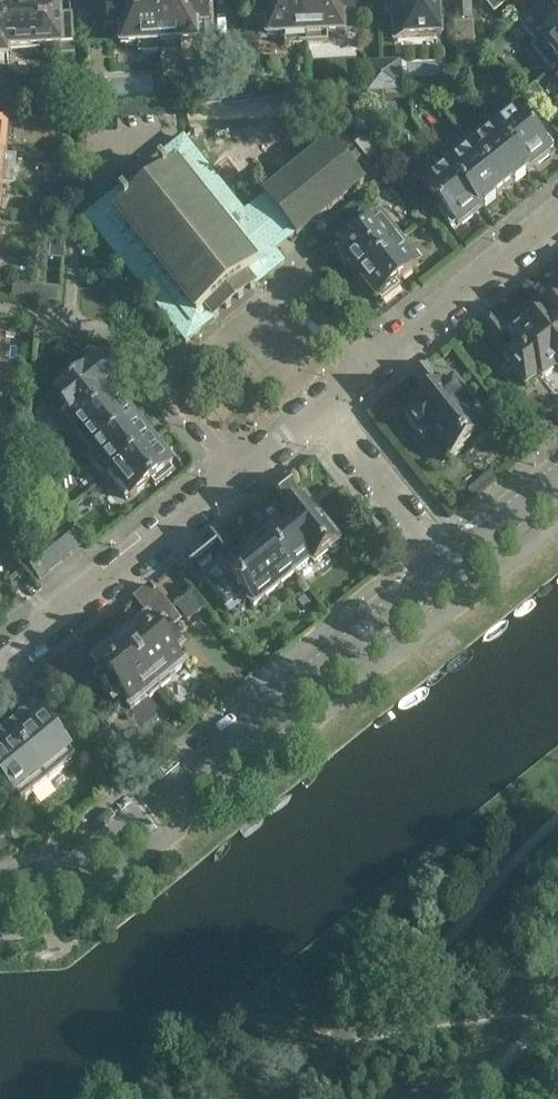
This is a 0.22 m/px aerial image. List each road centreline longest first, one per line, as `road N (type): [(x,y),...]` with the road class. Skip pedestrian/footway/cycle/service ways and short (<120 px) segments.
road 1 (residential): [(0,896),(79,866),(451,567)]
road 2 (residential): [(238,474),(169,385),(252,316),(283,293),(304,292),(368,368)]
road 3 (residential): [(0,668),(238,474)]
road 4 (residential): [(368,368),(557,216)]
road 5 (residential): [(451,567),(324,406)]
road 6 (residential): [(451,567),(557,480)]

